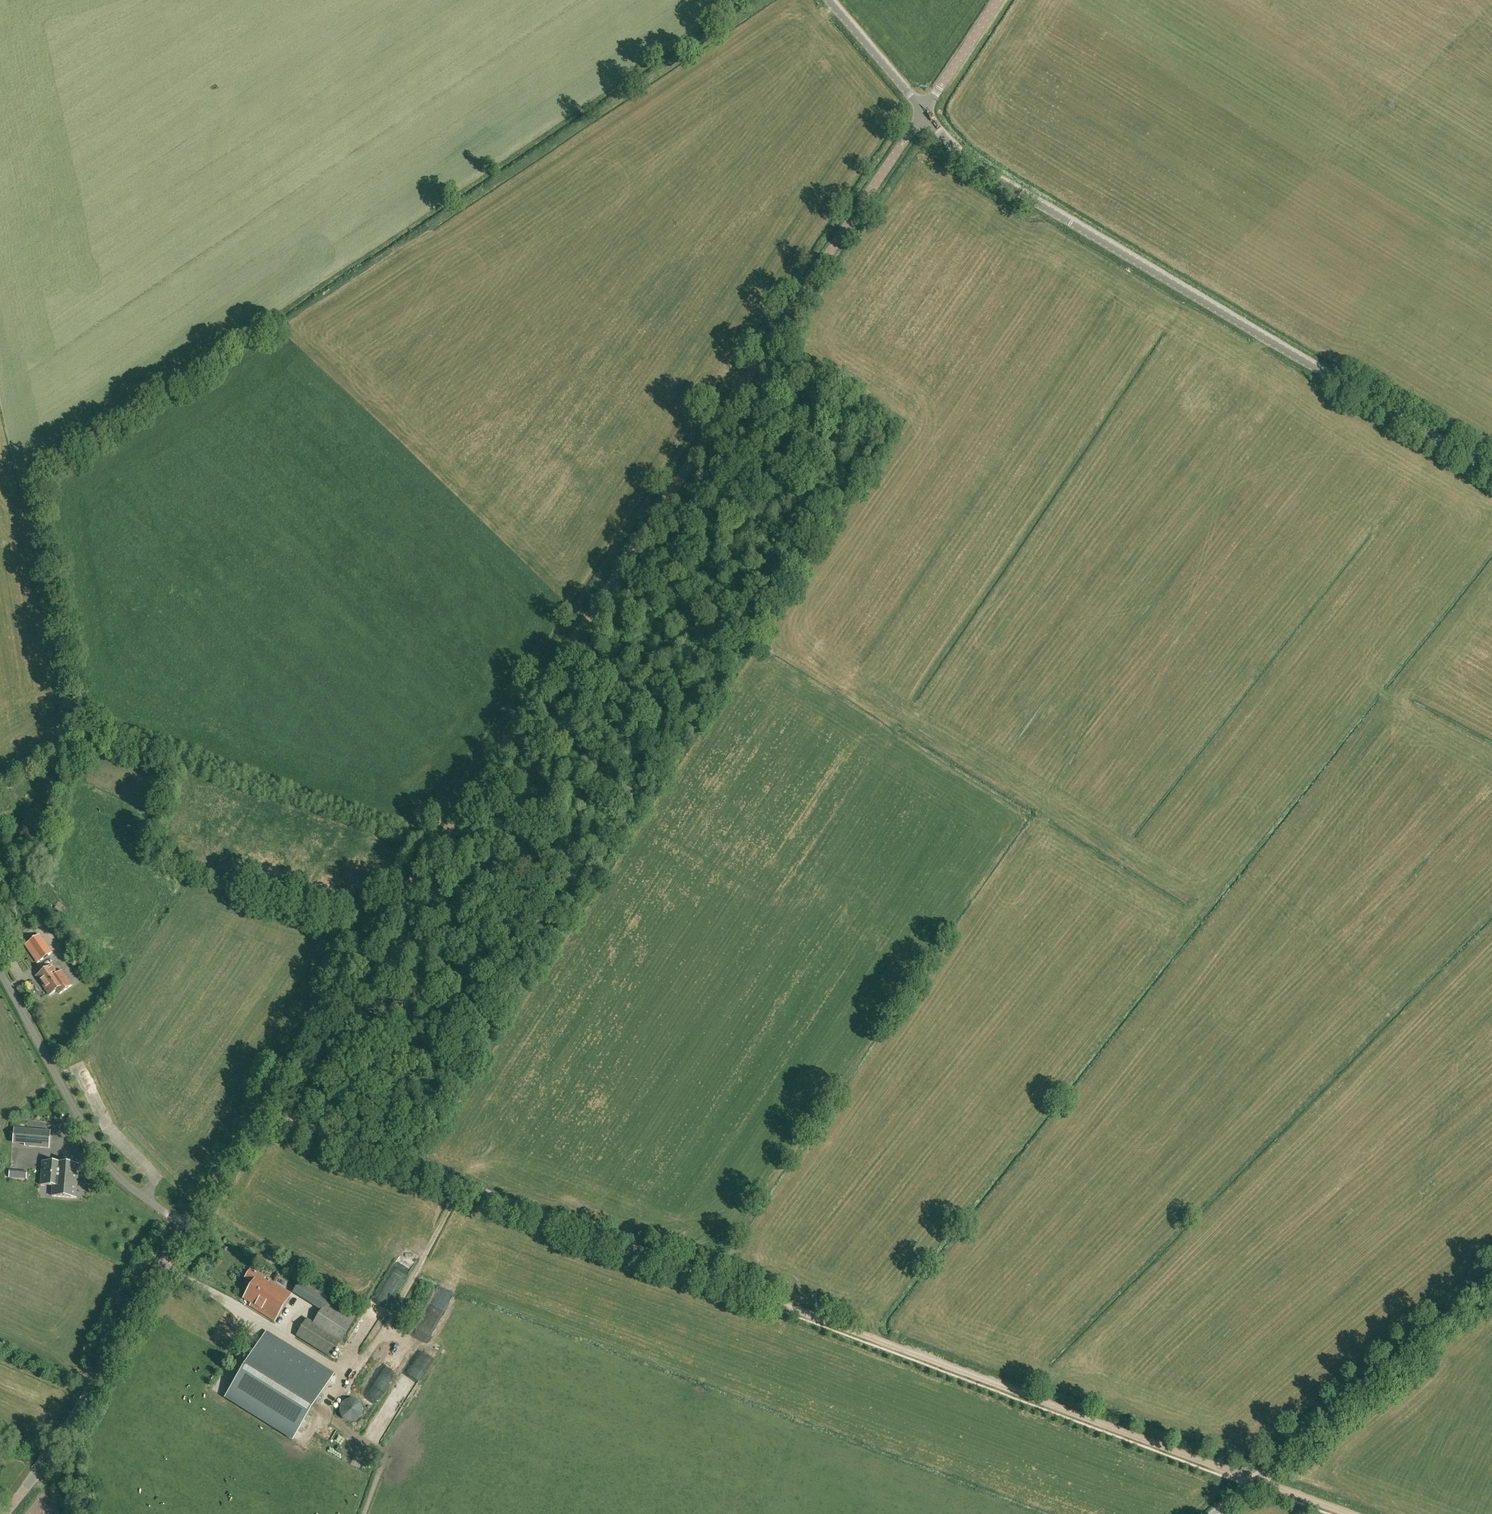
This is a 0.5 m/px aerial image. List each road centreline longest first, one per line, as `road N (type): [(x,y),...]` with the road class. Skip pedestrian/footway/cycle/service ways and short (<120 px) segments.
road 1 (unclassified): [(186,1225),(923,115)]
road 2 (track): [(1337,1513),(259,1114)]
road 3 (unclassified): [(1491,473),(970,163),(923,115)]
road 4 (unclassified): [(1215,1513),(1491,1274)]
road 5 (unclassified): [(7,1513),(186,1225)]
road 6 (unclassified): [(186,1225),(149,1202),(101,1153),(0,970)]
road 7 (unclassified): [(923,115),(825,0)]
road 8 (unclassified): [(923,115),(999,0)]

